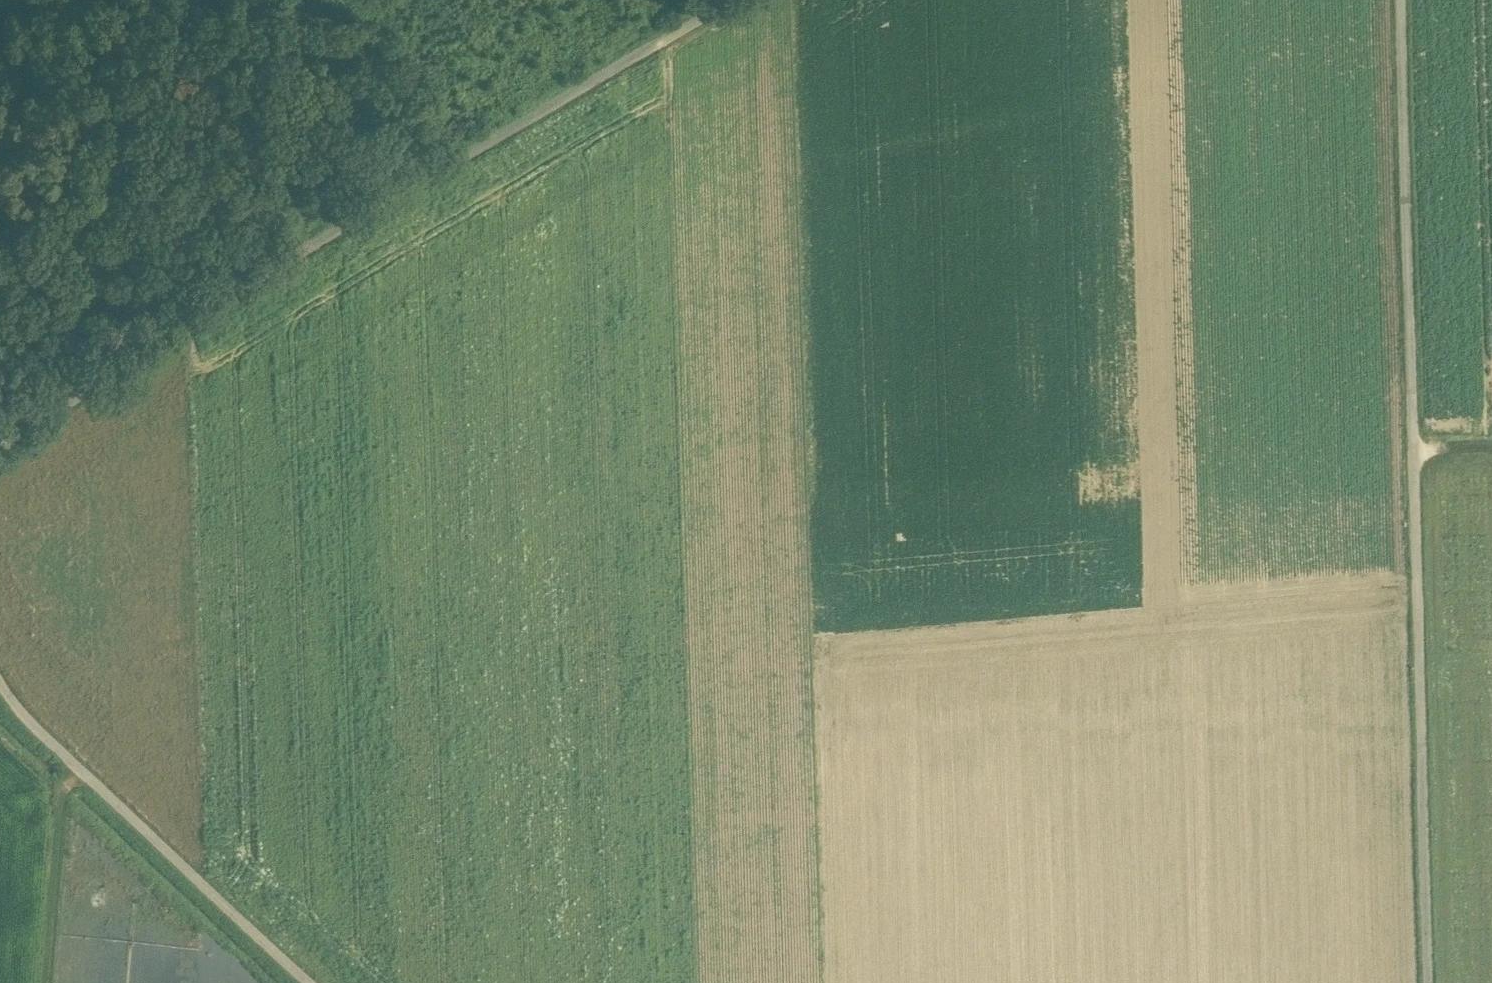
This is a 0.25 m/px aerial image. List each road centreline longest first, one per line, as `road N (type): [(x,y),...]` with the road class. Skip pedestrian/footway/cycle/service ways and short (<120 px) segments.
road 1 (unclassified): [(1430,982),(1400,0)]
road 2 (unclassified): [(725,0),(252,278),(0,444)]
road 3 (unclassified): [(0,662),(89,774),(325,982)]

